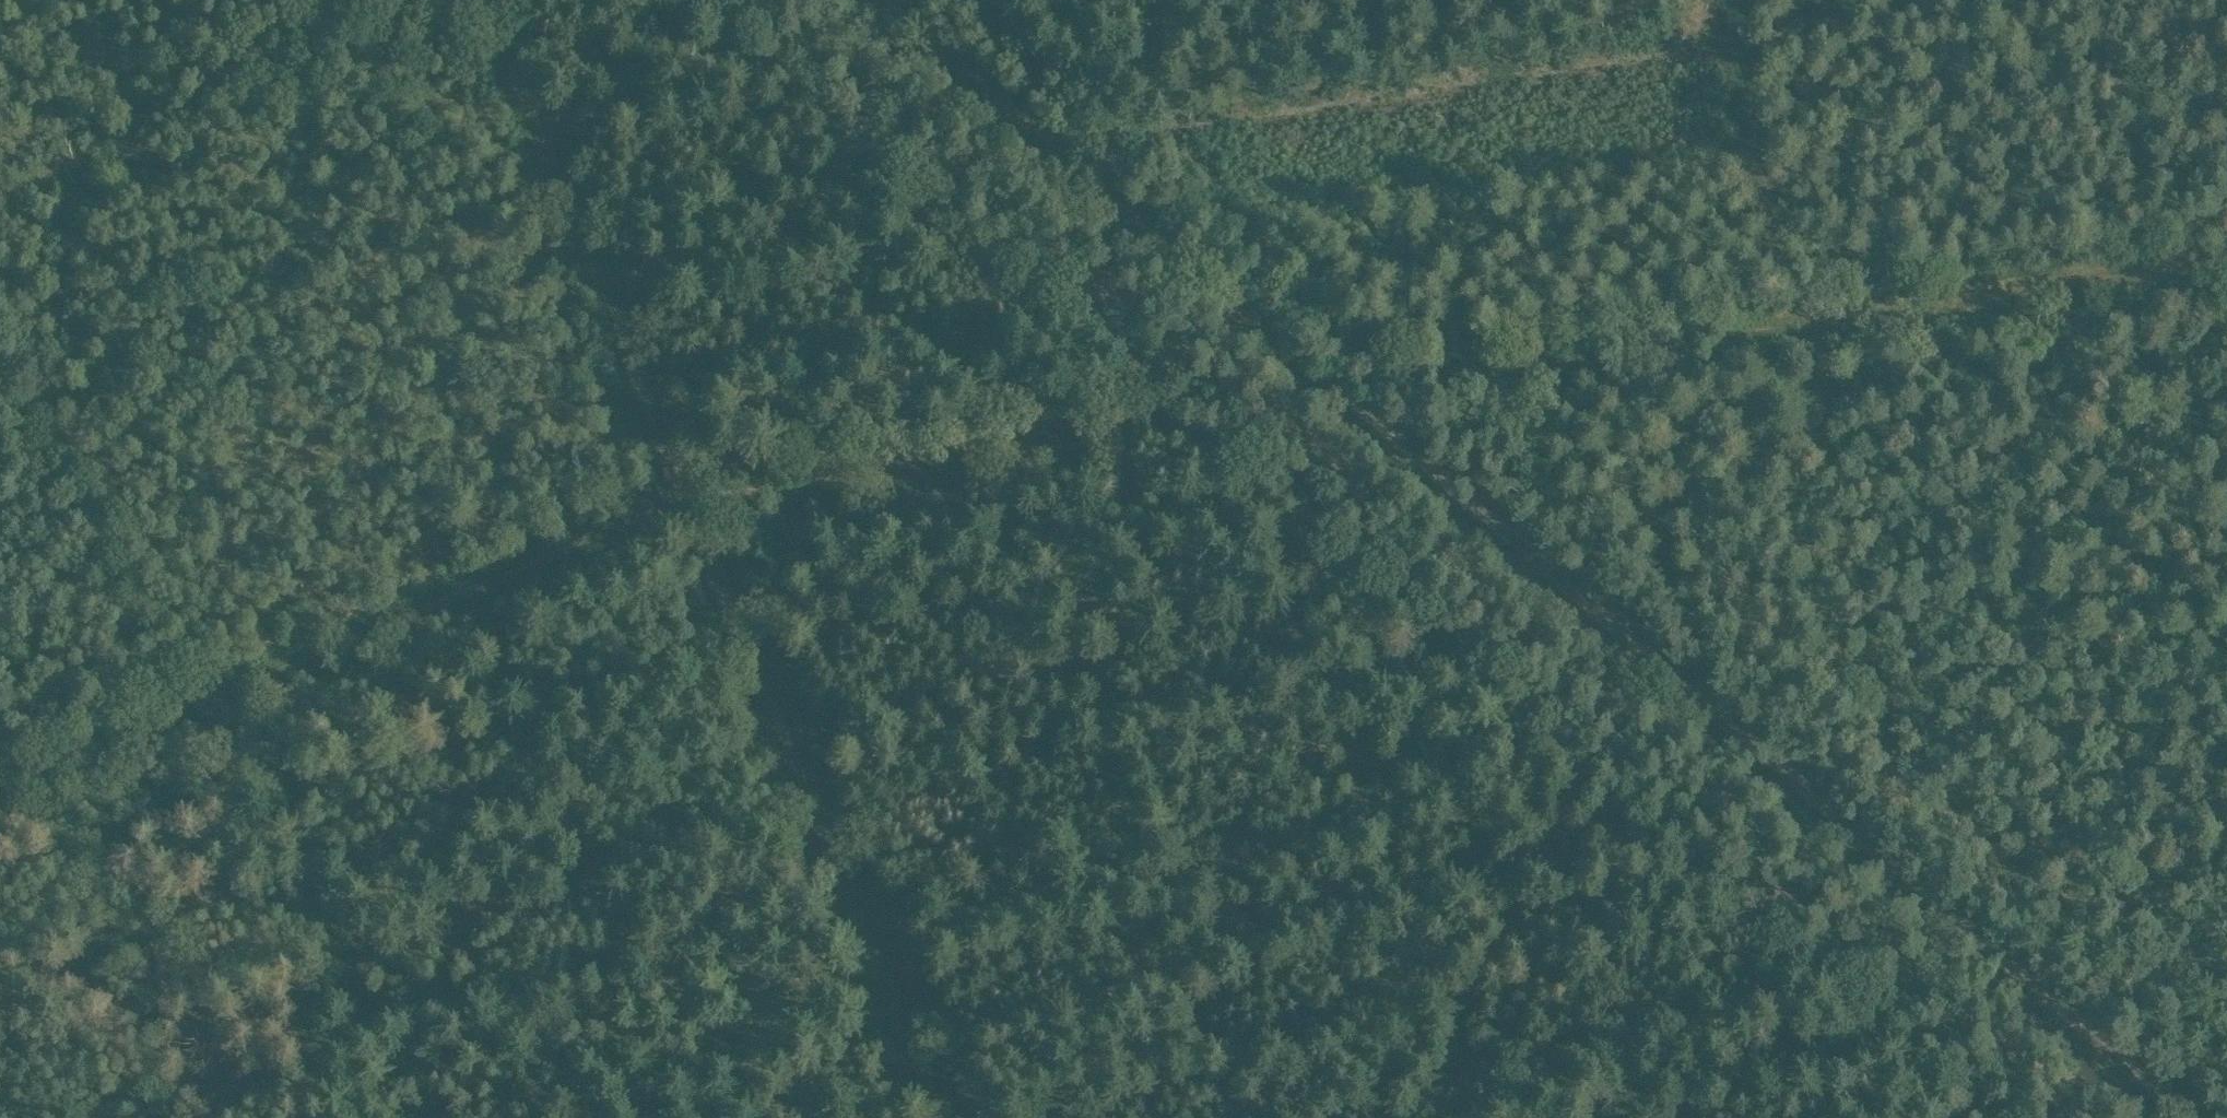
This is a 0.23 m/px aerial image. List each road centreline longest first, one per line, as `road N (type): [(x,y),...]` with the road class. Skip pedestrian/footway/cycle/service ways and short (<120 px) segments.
road 1 (track): [(681,519),(749,517),(1175,451),(1208,463),(1230,480),(1344,752),(1448,1008),(1475,1117)]
road 2 (track): [(1367,405),(1895,863),(2203,1117)]
road 3 (track): [(0,810),(681,519)]
road 4 (track): [(681,519),(933,1117)]
road 5 (track): [(886,0),(1222,293),(1367,405)]
road 6 (track): [(476,0),(644,405),(681,519)]
road 7 (track): [(1367,405),(1393,383),(1794,317)]
road 8 (track): [(242,708),(405,1117)]
road 9 (track): [(1794,317),(2226,252)]
road 10 (track): [(1723,0),(1794,317)]

